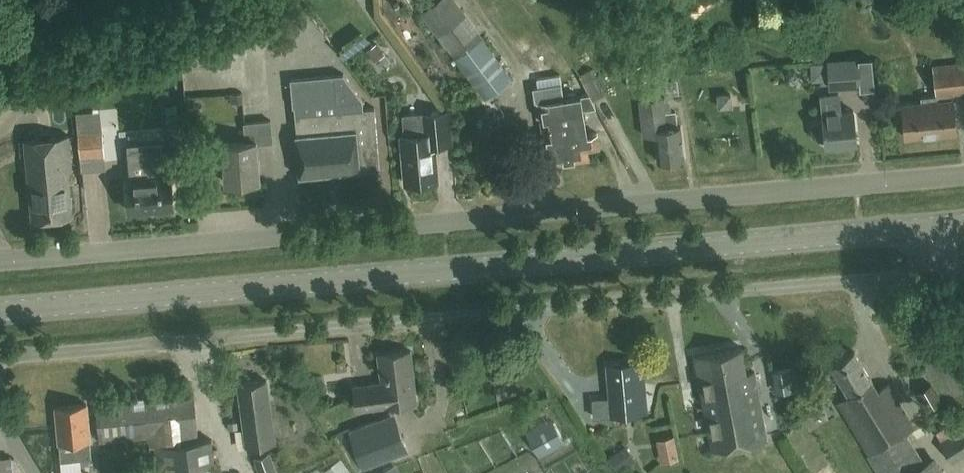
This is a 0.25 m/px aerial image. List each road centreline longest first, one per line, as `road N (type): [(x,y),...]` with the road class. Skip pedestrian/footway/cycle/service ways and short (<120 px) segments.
road 1 (unclassified): [(0,262),(963,177)]
road 2 (unclassified): [(0,359),(933,275)]
road 3 (secondary): [(0,312),(928,228)]

